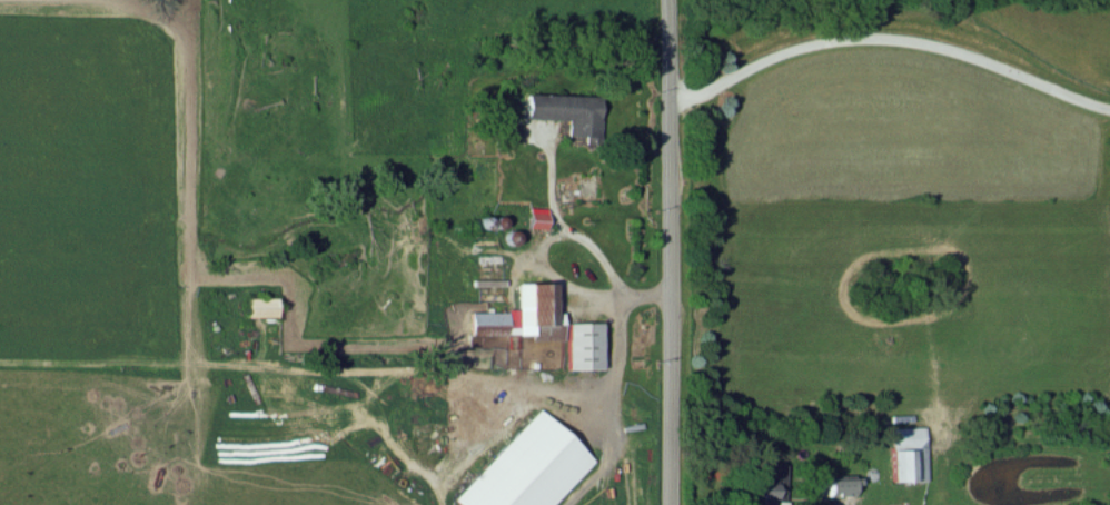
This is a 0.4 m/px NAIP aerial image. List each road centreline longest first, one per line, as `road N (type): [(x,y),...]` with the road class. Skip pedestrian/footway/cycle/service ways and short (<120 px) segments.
road 1 (residential): [(672,0),(668,504)]
road 2 (residential): [(673,98),(780,50),(830,38),(924,38),(1109,107)]

